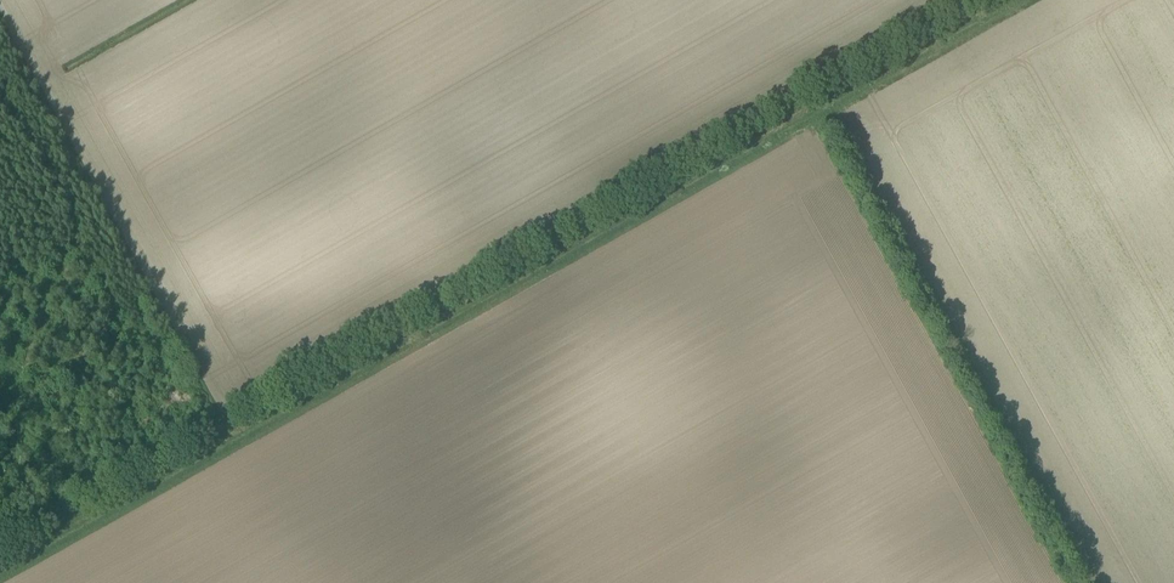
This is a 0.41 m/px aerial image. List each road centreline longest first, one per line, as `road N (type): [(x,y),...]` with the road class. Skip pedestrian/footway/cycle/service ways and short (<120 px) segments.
road 1 (track): [(986,0),(0,555)]

